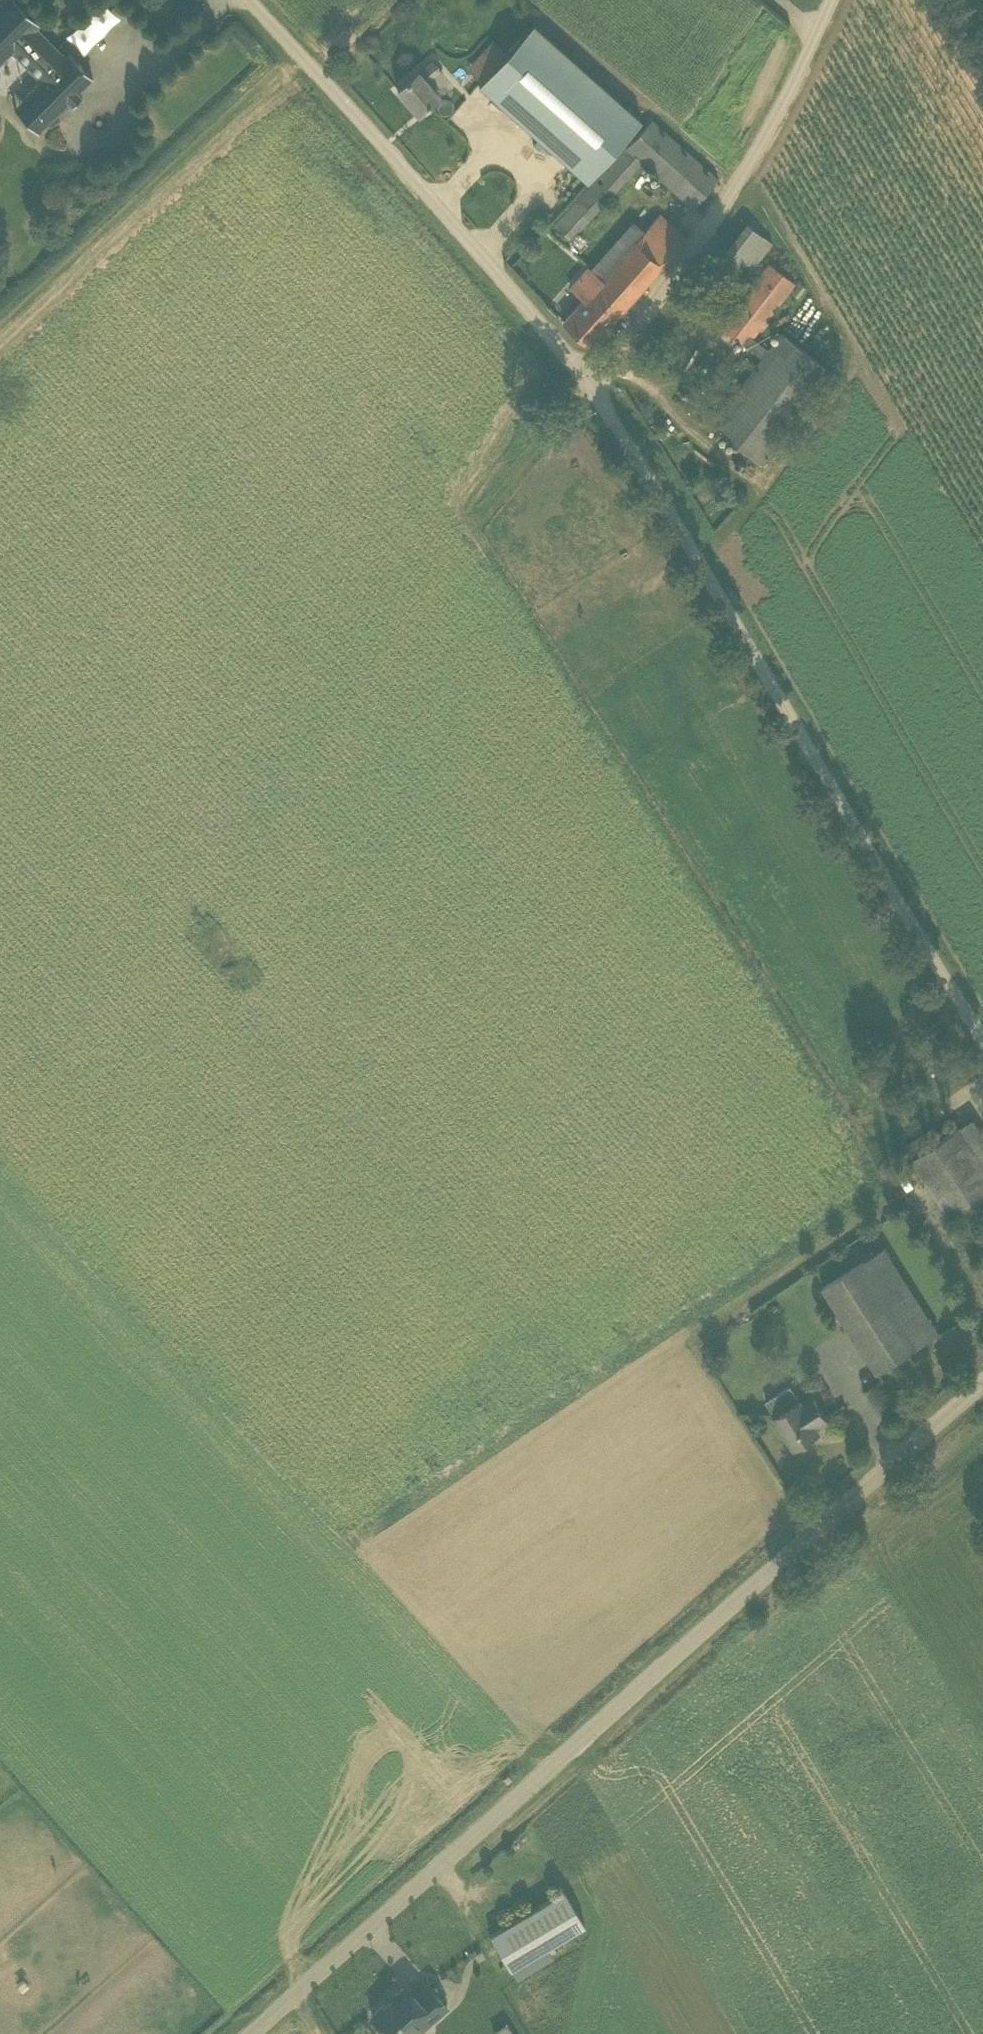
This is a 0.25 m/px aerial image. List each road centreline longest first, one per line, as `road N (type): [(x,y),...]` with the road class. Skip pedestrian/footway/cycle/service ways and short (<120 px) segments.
road 1 (unclassified): [(250,2033),(982,1385)]
road 2 (unclassified): [(982,1035),(586,375)]
road 3 (unclassified): [(586,375),(251,0)]
road 4 (unclassified): [(586,375),(686,259),(782,111),(833,0)]

